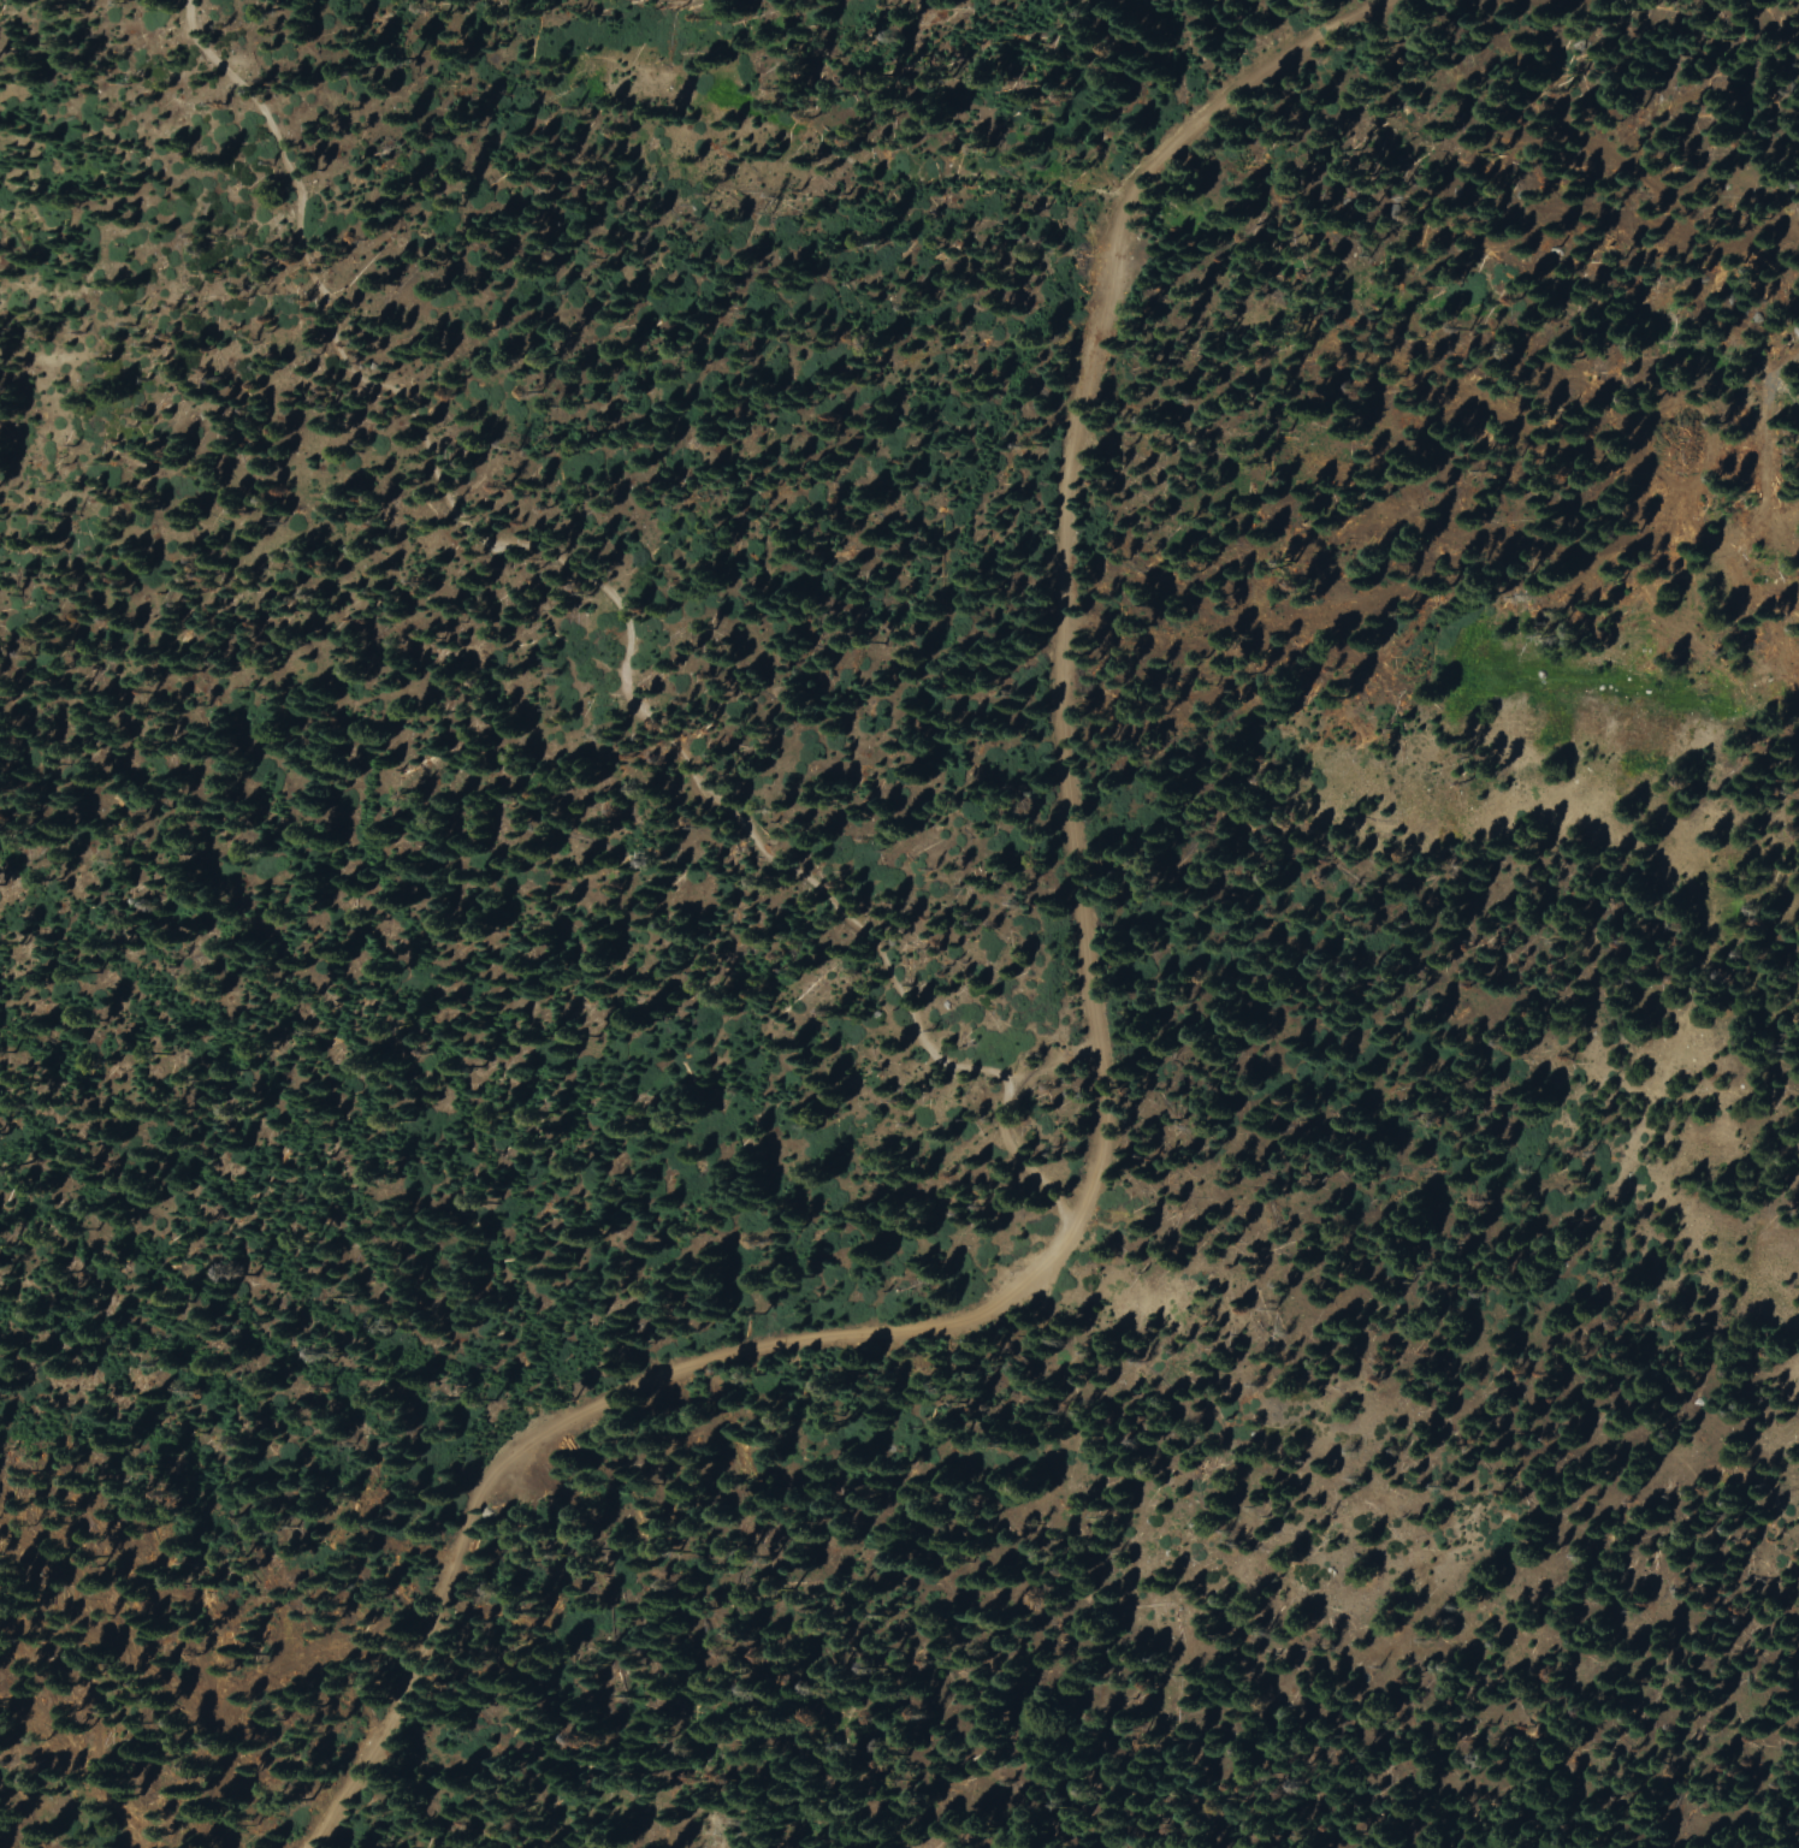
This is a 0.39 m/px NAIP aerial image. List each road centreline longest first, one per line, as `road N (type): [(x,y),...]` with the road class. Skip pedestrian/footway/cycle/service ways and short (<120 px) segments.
road 1 (track): [(304,1847),(396,1725),(495,1464),(519,1443),(674,1370),(752,1348),(922,1331),(980,1313),(1019,1285),(1084,1216),(1101,1167),(1105,1119),(1061,752),(1067,476),(1112,310),(1123,223),(1143,183),(1203,122),(1384,0)]
road 2 (track): [(193,0),(193,24),(208,57),(255,96),(301,197),(301,232),(325,328),(341,357),(412,403),(456,514),(484,545),(539,552),(604,586),(628,626),(633,706),(872,942),(929,1054),(1034,1085),(1096,1047)]

